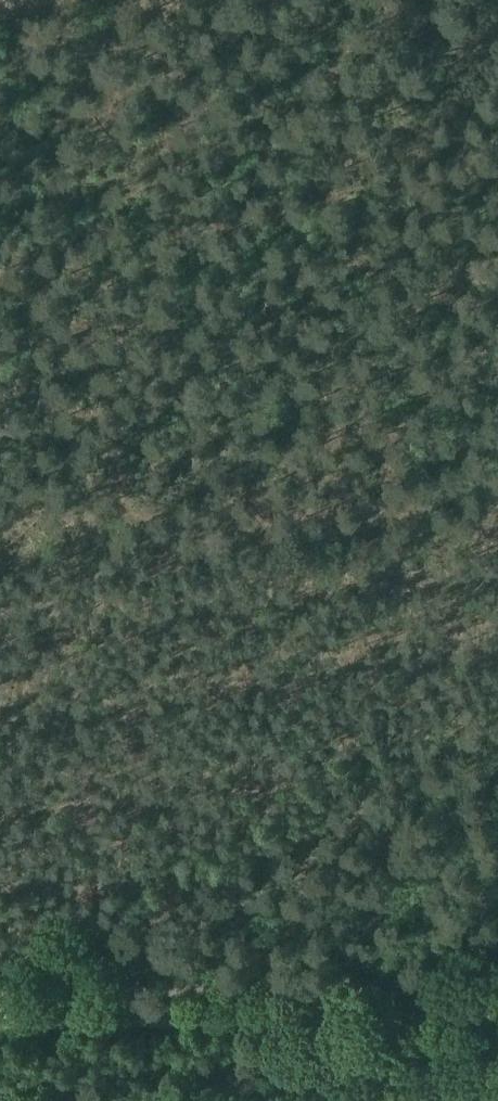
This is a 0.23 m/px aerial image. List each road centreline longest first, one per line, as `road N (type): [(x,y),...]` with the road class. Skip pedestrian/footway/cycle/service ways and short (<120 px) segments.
road 1 (track): [(497,1003),(0,1011)]

